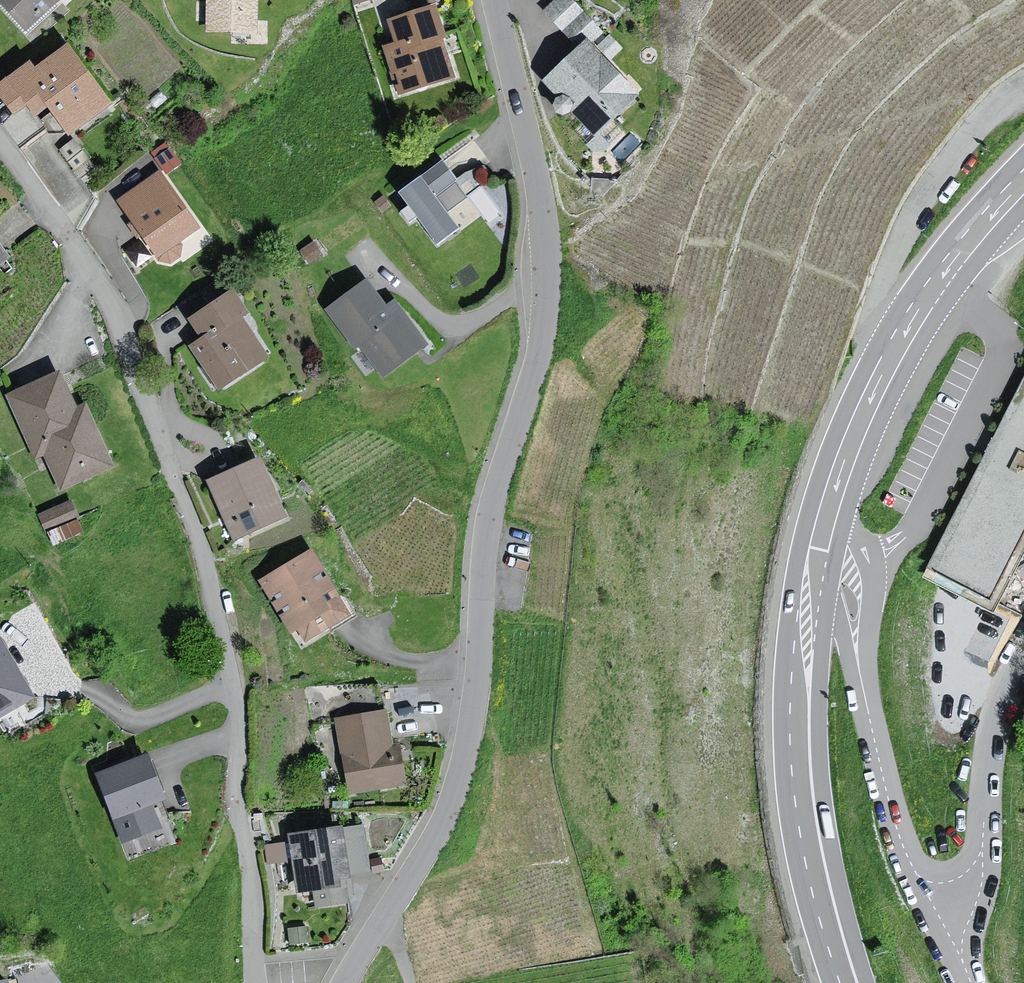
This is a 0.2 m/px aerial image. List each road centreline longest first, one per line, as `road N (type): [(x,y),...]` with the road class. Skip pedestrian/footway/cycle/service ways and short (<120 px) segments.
road 1 (residential): [(344,982),(439,829),(458,782),(477,690),(487,529),(543,339),(540,193),(494,0)]
road 2 (residential): [(0,141),(115,312),(198,541),(241,734),(238,814),(256,982)]
road 3 (primary): [(1023,182),(916,313),(860,423),(828,513)]
road 4 (primary): [(809,602),(800,769),(820,890),(848,982)]
road 5 (residential): [(1023,649),(993,716),(978,862),(940,917)]
road 6 (unclassified): [(859,666),(899,836),(940,917)]
road 7 (unclassified): [(859,666),(870,614),(868,561),(853,527),(828,513)]

